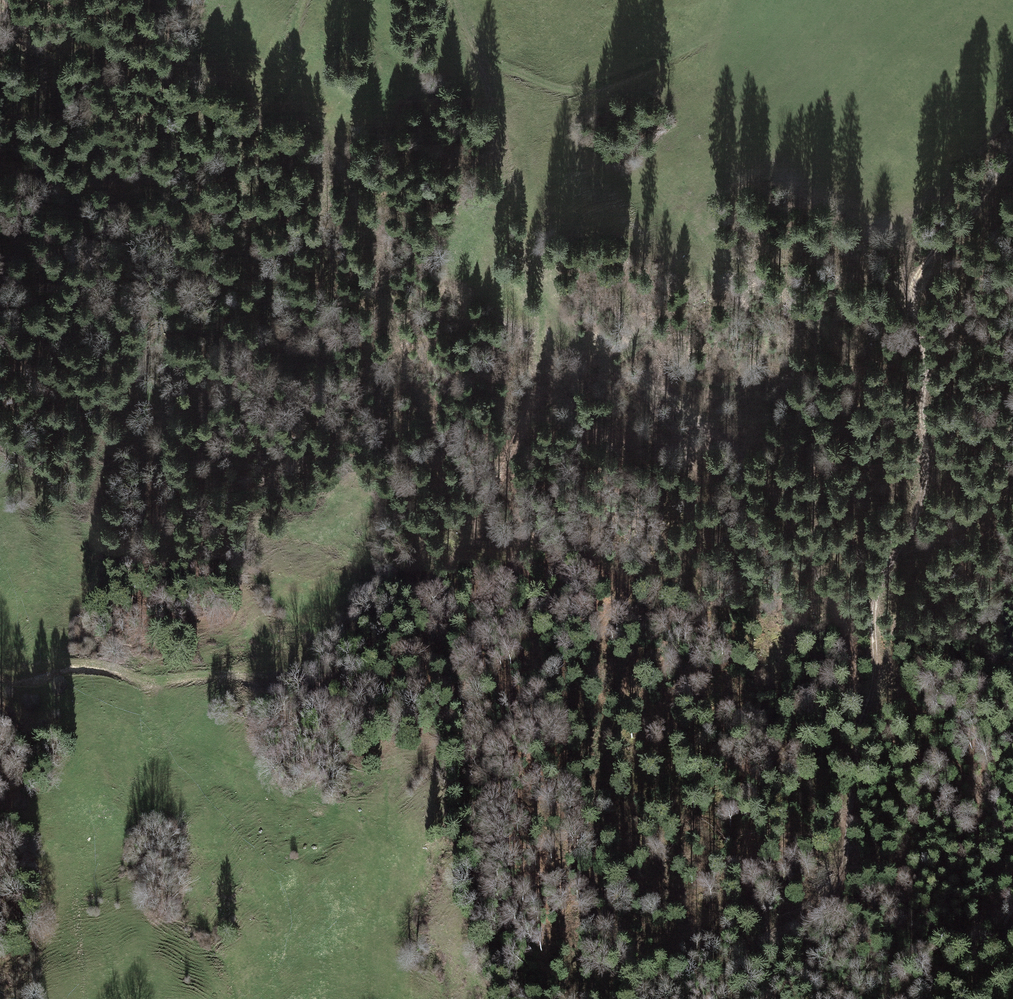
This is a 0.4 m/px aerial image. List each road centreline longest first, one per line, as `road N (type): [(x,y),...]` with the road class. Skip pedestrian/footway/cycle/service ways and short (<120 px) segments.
road 1 (track): [(303,0),(294,38),(299,66),(363,229),(444,480),(460,503),(479,501),(500,478),(531,410),(542,366),(542,301)]
road 2 (track): [(1012,157),(968,216),(936,241),(920,270),(910,321),(922,383),(916,502),(872,627),(862,731)]
road 3 (track): [(862,731),(839,652),(777,501),(747,460),(617,368),(542,301)]
road 4 (track): [(647,389),(689,456),(695,516),(679,550),(607,619),(601,637),(609,707),(558,790)]
road 5 (track): [(862,731),(854,865),(835,896),(772,946),(760,971),(766,998)]
road 6 (track): [(0,674),(89,663),(154,680),(285,673)]
road 7 (track): [(483,59),(580,91),(732,34)]
road 8 (track): [(483,59),(507,229),(516,264),(542,301)]
road 9 (track): [(471,505),(463,551),(418,591),(382,586),(342,549),(300,535)]
road 10 (track): [(3,0),(63,113)]
road 11 (track): [(925,998),(1012,910)]

